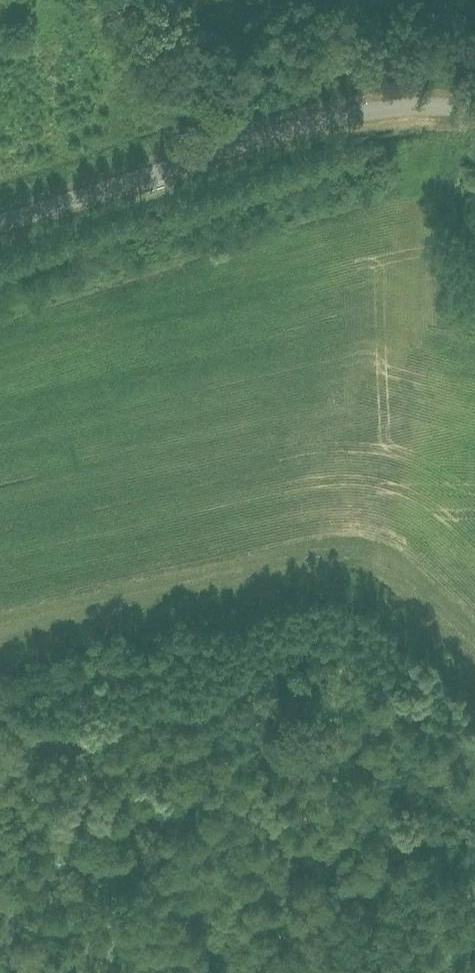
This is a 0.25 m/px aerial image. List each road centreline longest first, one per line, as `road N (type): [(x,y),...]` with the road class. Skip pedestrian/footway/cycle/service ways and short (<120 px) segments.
road 1 (unclassified): [(0,224),(333,117),(417,105),(474,108)]

